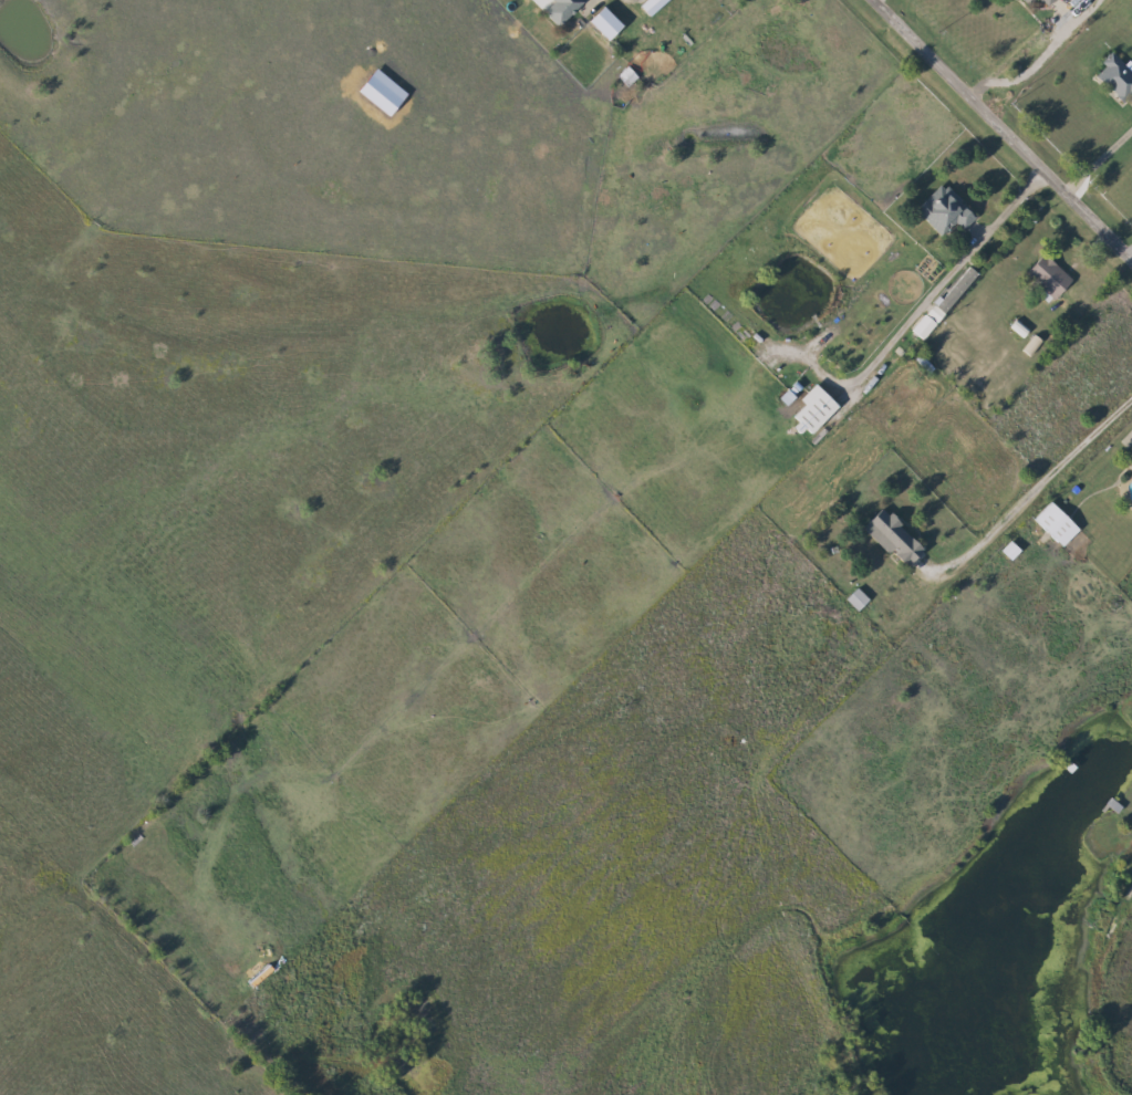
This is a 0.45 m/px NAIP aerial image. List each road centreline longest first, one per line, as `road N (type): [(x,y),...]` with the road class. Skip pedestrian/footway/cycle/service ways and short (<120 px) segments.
road 1 (residential): [(882,0),(1131,253)]
road 2 (residential): [(1131,404),(966,561),(926,570)]
road 3 (residential): [(980,100),(1052,25),(1060,0)]

